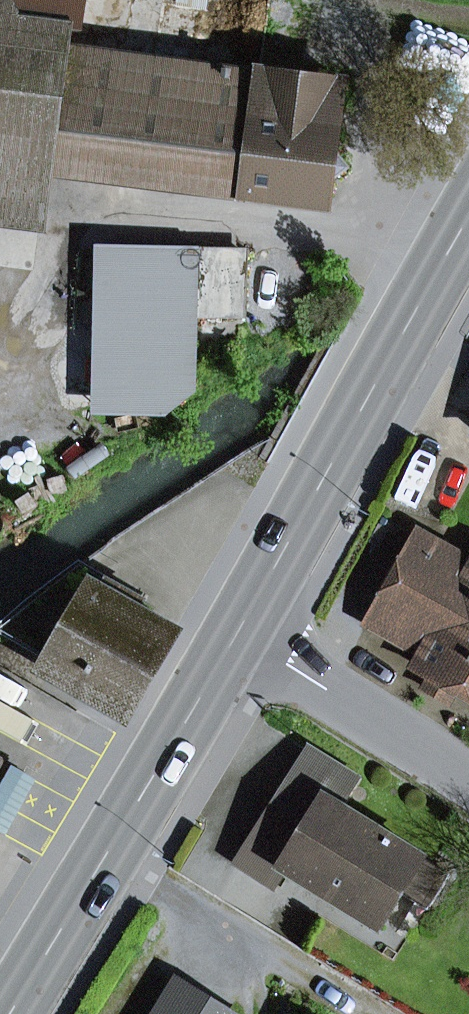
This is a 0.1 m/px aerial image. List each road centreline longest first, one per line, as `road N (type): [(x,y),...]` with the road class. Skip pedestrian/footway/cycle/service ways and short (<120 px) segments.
road 1 (primary): [(237,635),(468,218)]
road 2 (primary): [(7,1013),(237,635)]
road 3 (residential): [(237,635),(468,772)]

